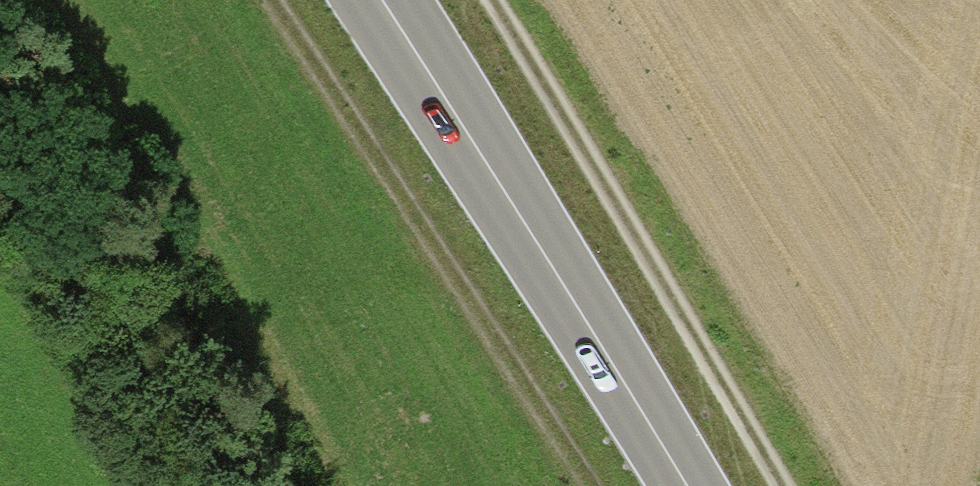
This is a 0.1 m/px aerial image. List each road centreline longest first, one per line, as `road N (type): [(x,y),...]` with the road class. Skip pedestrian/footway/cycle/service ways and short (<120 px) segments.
road 1 (track): [(265,0),(580,485)]
road 2 (primary): [(378,0),(681,485)]
road 3 (track): [(777,485),(485,0)]

